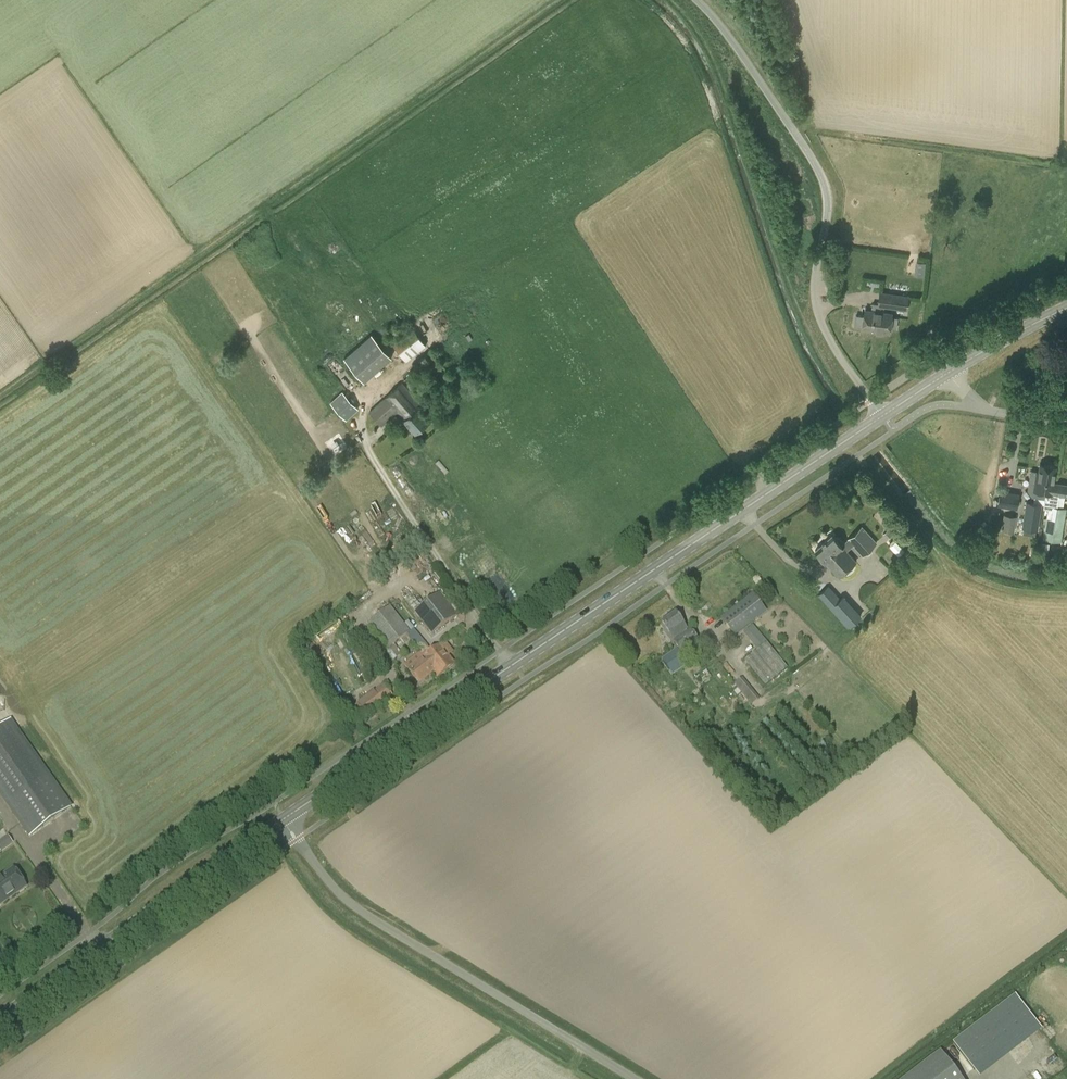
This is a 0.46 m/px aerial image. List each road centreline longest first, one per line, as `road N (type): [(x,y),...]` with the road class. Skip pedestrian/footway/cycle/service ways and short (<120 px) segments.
road 1 (secondary): [(283,820),(882,417)]
road 2 (unclassified): [(882,417),(830,340),(815,302),(826,186),(698,0)]
road 3 (unclassified): [(638,1078),(362,914),(283,820)]
road 4 (secondary): [(0,1018),(283,820)]
road 5 (secondary): [(947,373),(1066,309)]
road 6 (unclassified): [(947,373),(990,411),(1066,424)]

